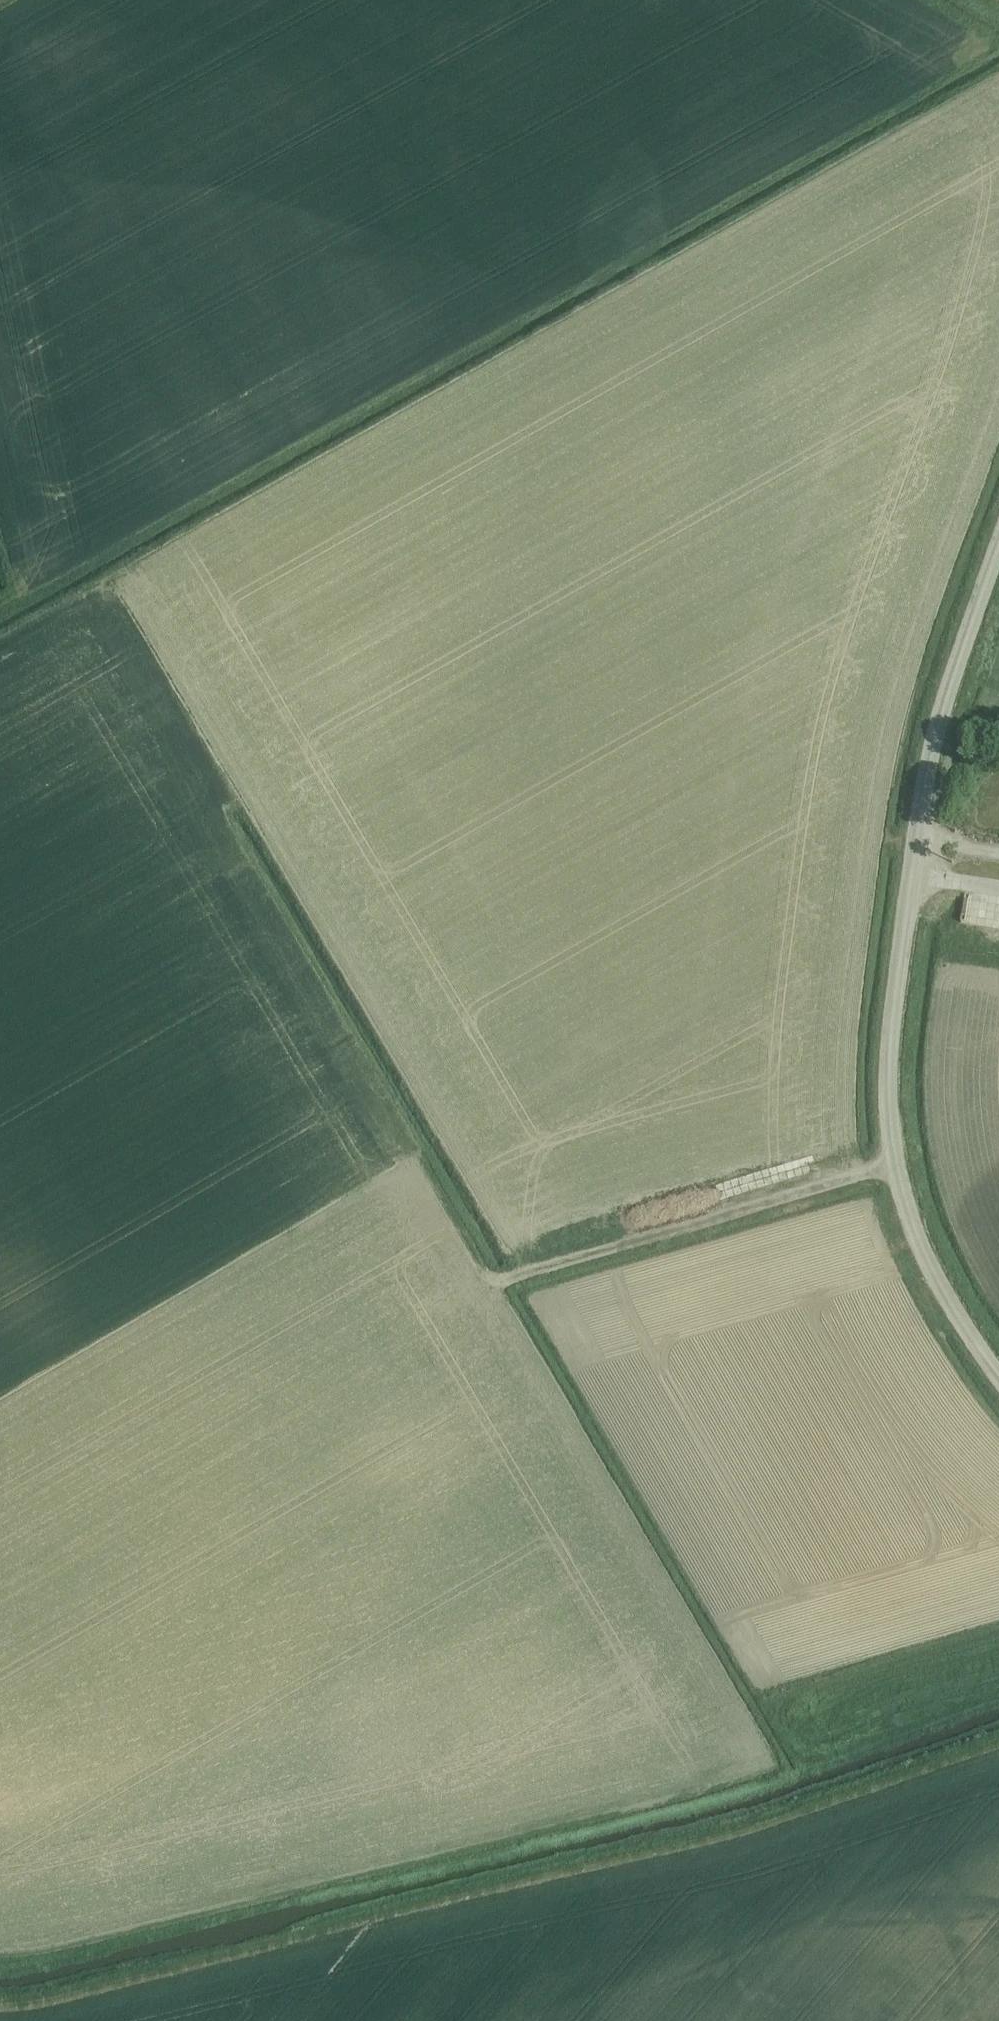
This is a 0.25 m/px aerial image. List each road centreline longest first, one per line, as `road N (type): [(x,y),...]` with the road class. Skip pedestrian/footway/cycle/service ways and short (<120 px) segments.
road 1 (unclassified): [(998,1366),(927,1243),(894,1088),(928,808),(950,704),(998,565)]
road 2 (track): [(904,1163),(507,1288)]

